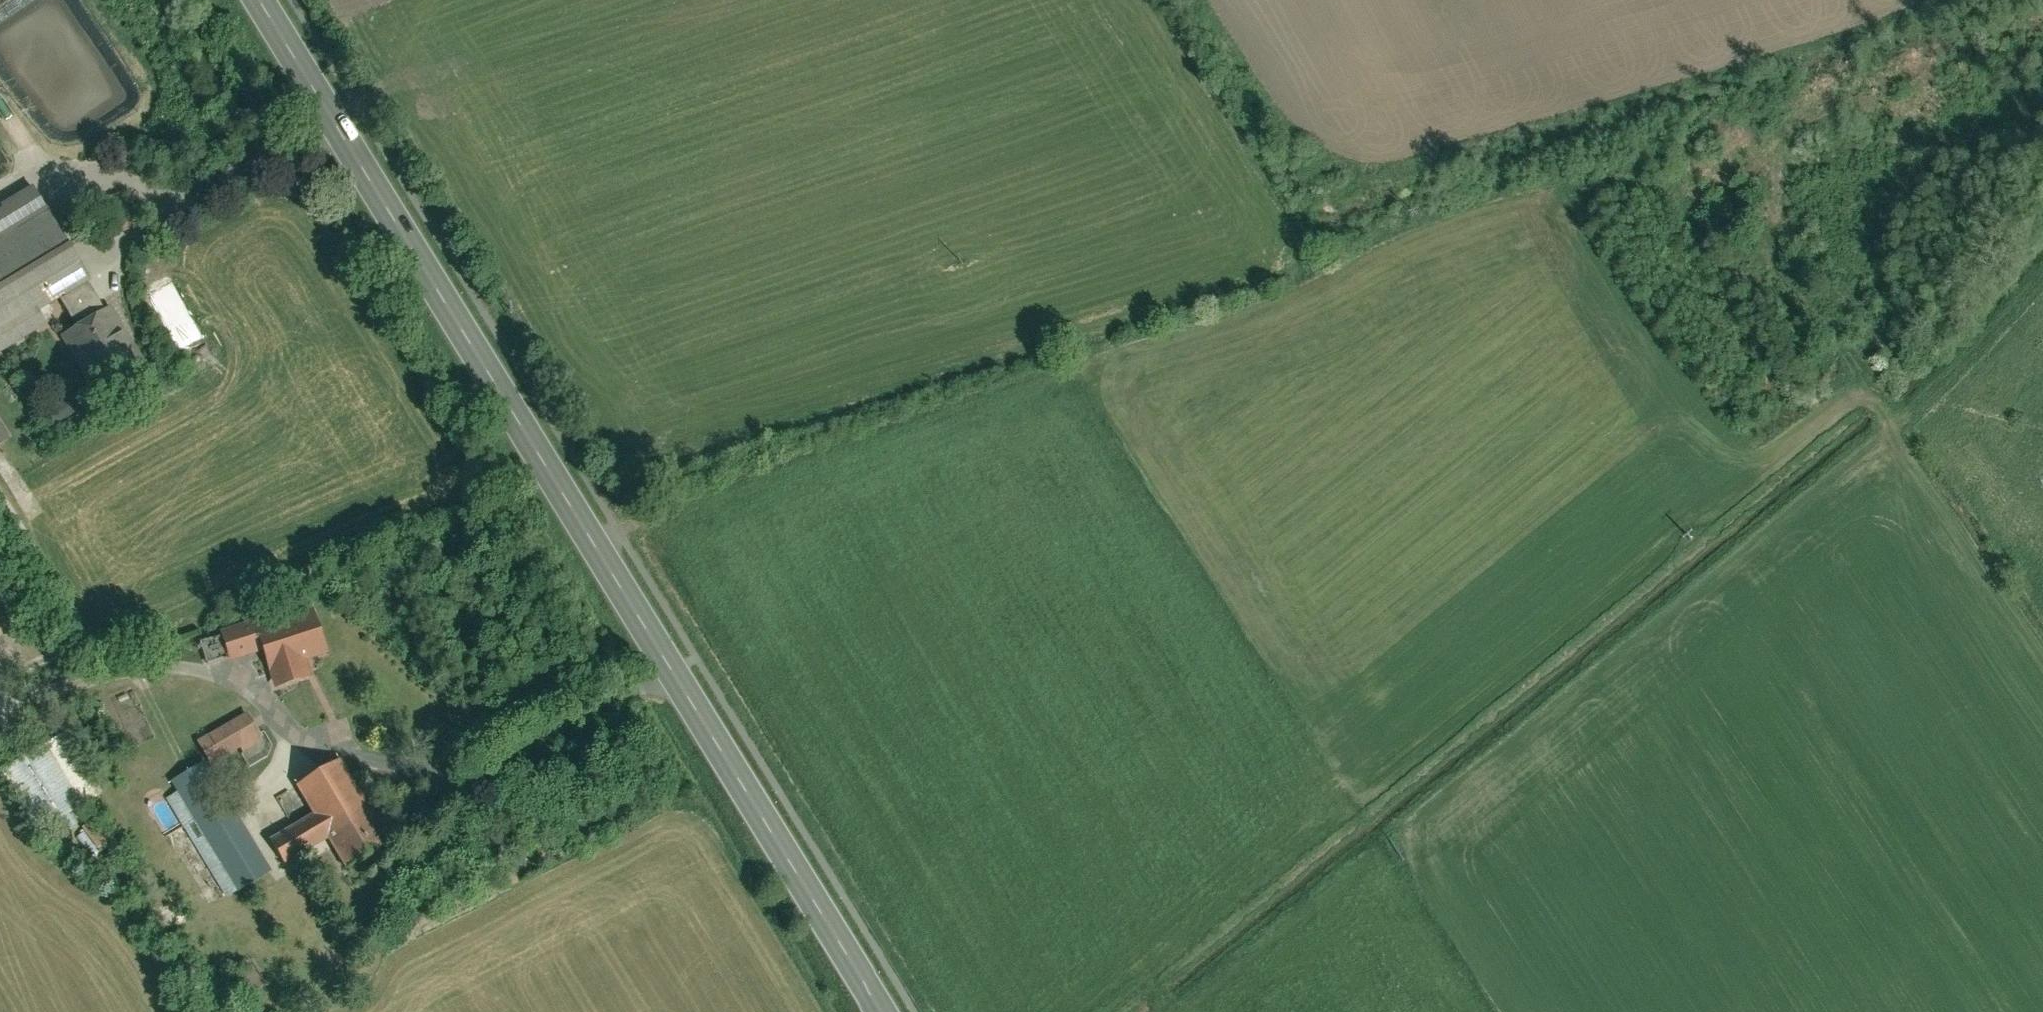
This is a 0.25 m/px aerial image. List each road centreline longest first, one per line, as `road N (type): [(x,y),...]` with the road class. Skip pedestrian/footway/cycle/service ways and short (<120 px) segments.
road 1 (primary): [(253,0),(877,1011)]

